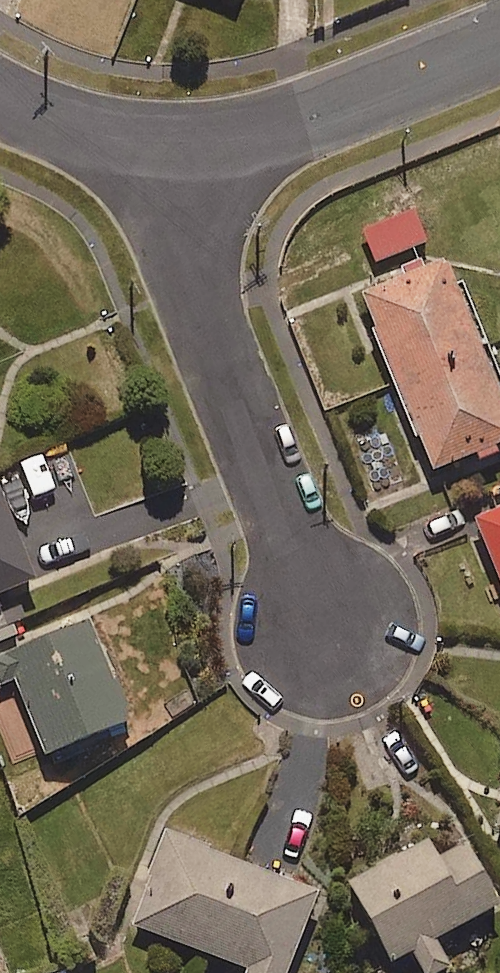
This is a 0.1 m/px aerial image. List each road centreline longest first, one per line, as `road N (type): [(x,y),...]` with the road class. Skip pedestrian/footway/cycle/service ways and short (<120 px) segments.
road 1 (residential): [(326,613),(158,161)]
road 2 (residential): [(158,161),(389,84),(499,36)]
road 3 (residential): [(158,161),(0,96)]

